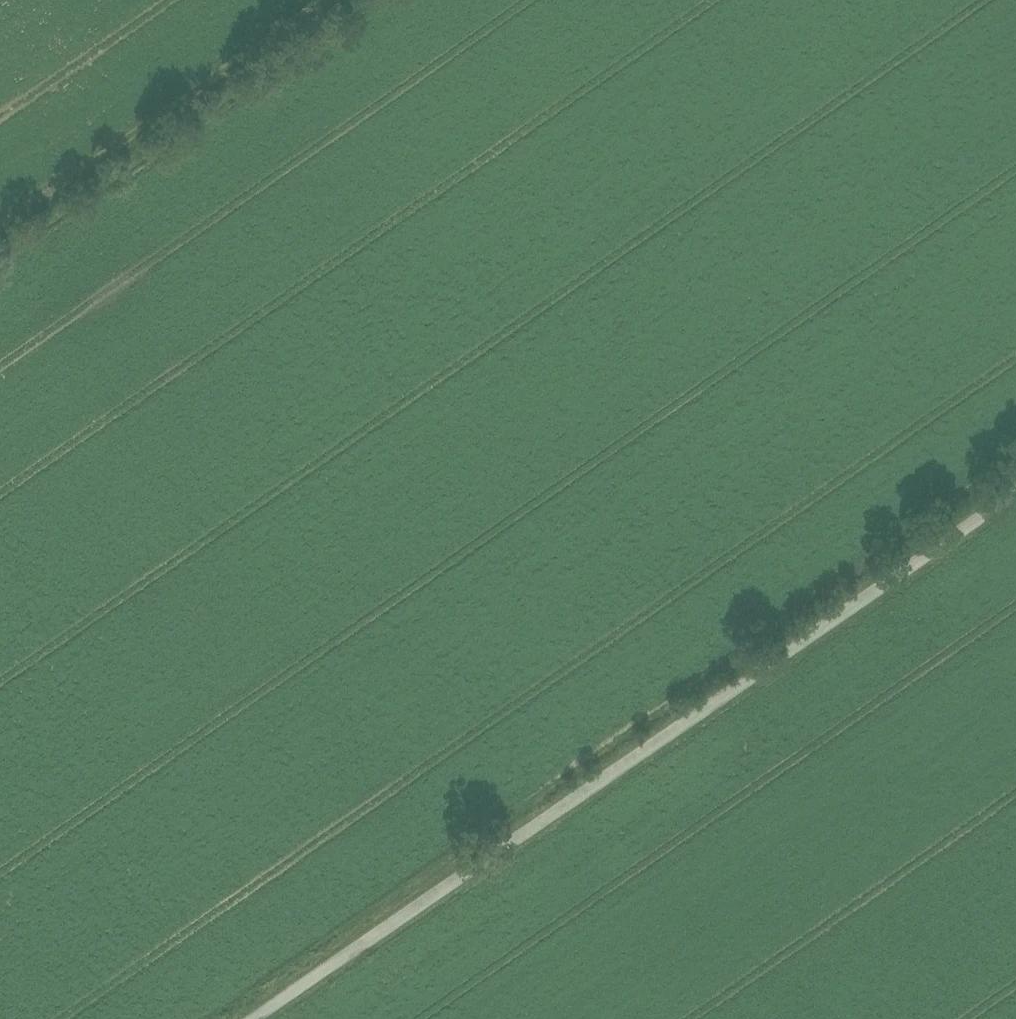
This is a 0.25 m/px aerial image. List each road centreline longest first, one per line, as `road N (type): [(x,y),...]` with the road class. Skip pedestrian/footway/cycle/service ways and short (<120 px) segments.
road 1 (track): [(1015,491),(253,1018)]

